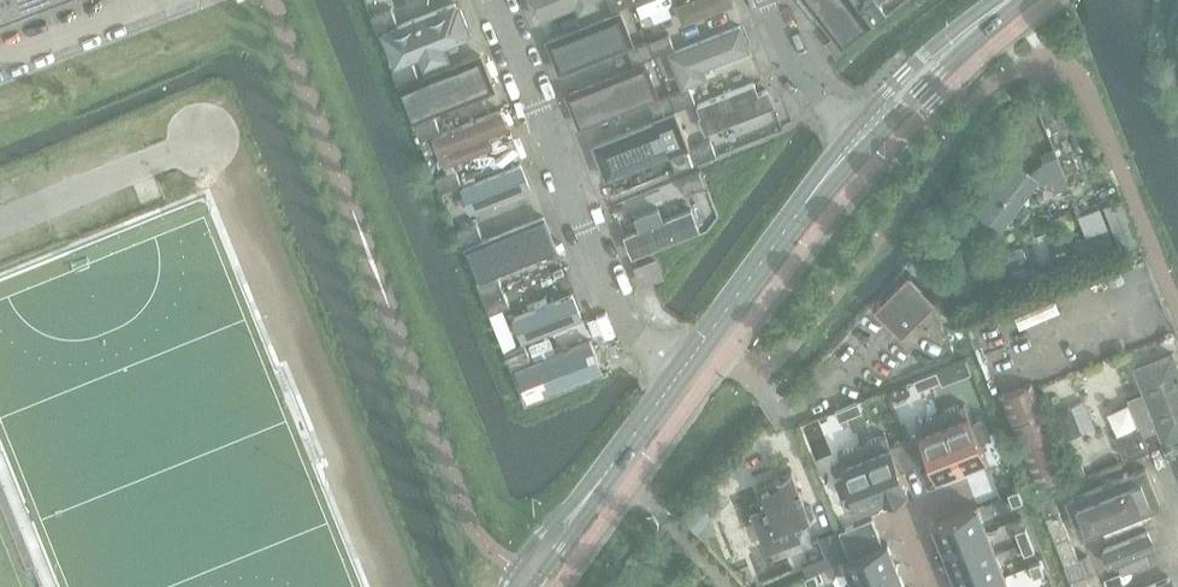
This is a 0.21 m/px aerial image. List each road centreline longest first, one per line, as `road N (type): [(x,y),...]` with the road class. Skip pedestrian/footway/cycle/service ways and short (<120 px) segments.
road 1 (residential): [(1177,318),(1081,81),(1052,59),(996,77),(841,289),(785,345),(749,356),(708,327)]
road 2 (residential): [(680,370),(621,318),(493,0)]
road 3 (tertiary): [(517,586),(680,370)]
road 4 (tertiary): [(708,327),(862,130)]
road 5 (tertiary): [(862,130),(1009,0)]
road 6 (residential): [(0,61),(167,0)]
road 7 (residential): [(862,130),(792,64),(768,0)]
road 8 (residential): [(940,586),(912,516),(993,482)]

